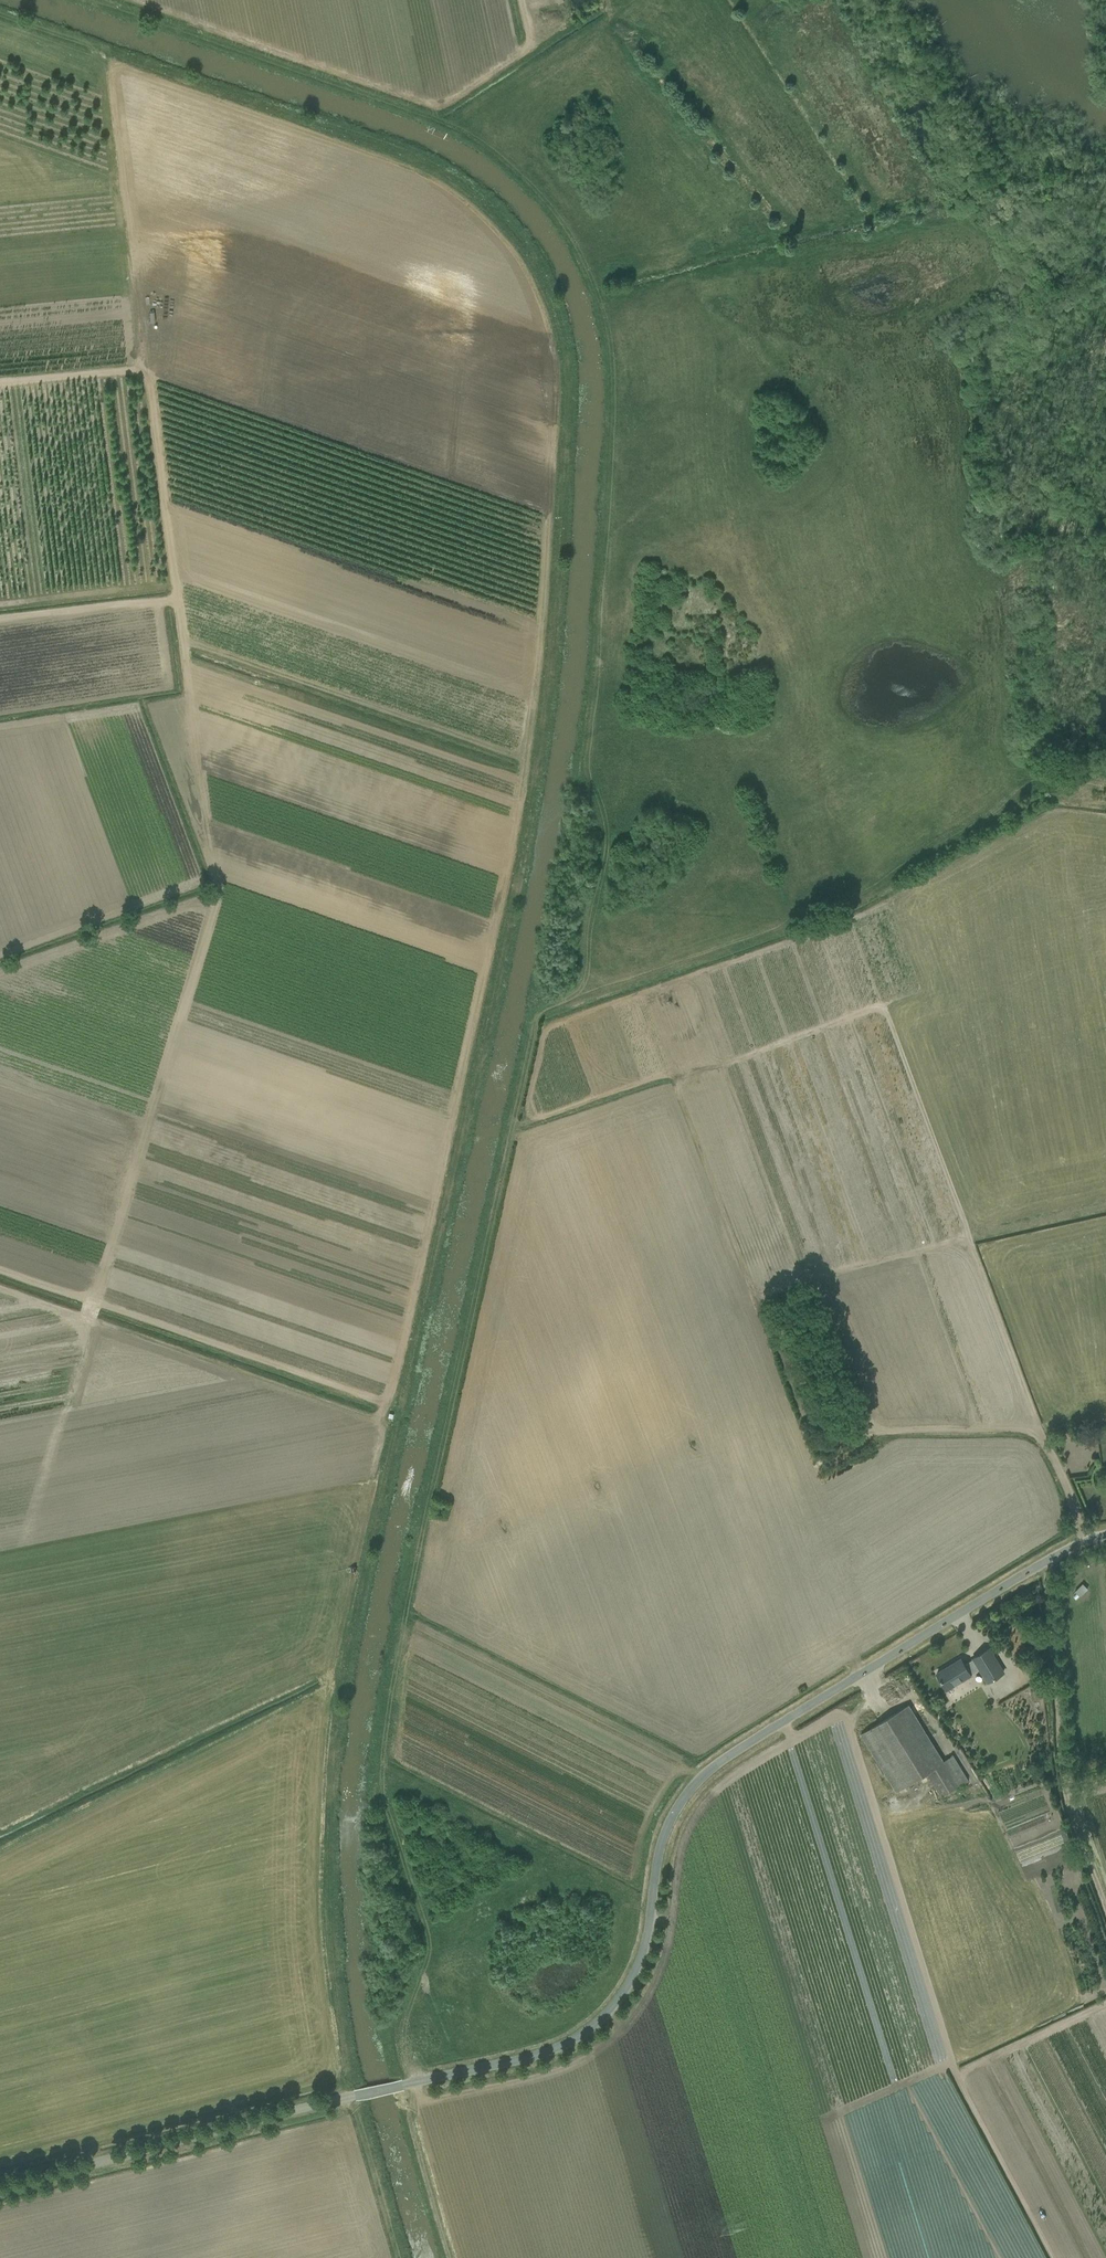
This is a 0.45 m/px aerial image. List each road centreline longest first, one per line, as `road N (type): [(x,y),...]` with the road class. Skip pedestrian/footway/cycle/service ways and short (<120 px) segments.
road 1 (unclassified): [(0,2188),(567,2044),(602,2020),(627,1988),(642,1954),(669,1821),(715,1764),(1062,1554),(1105,1536)]
road 2 (track): [(120,374),(0,386)]

